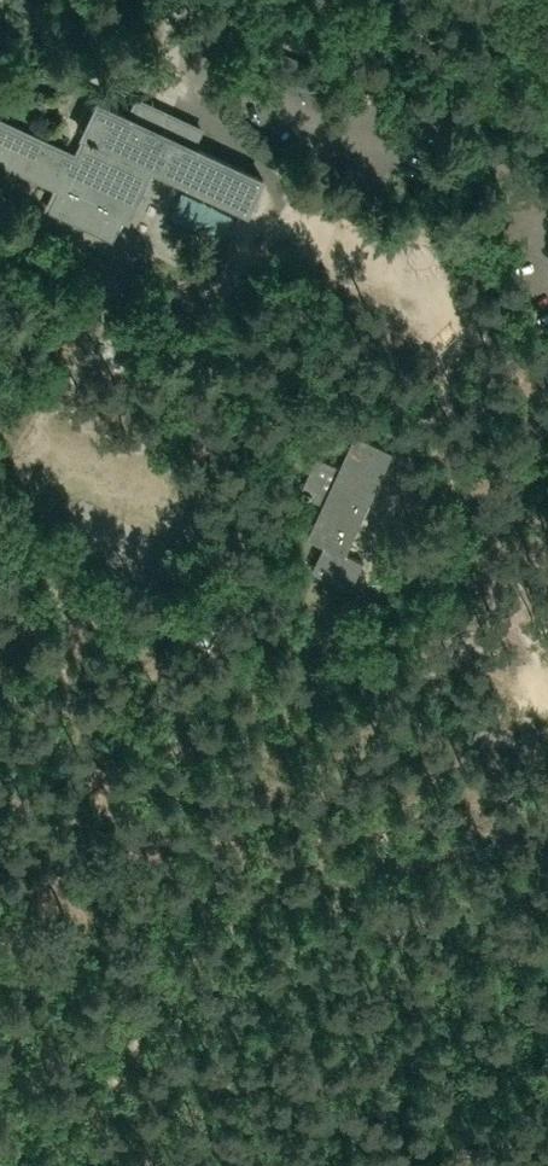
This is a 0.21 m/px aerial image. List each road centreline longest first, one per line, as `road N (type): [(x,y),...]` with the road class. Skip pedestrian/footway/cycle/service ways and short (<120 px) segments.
road 1 (track): [(0,83),(126,83),(170,98),(207,114),(276,181),(237,270),(215,295),(156,438),(11,473),(0,492)]
road 2 (track): [(547,828),(488,833),(446,854),(280,895),(177,942),(158,969),(114,1087),(5,1165)]
road 3 (track): [(547,257),(393,0)]

